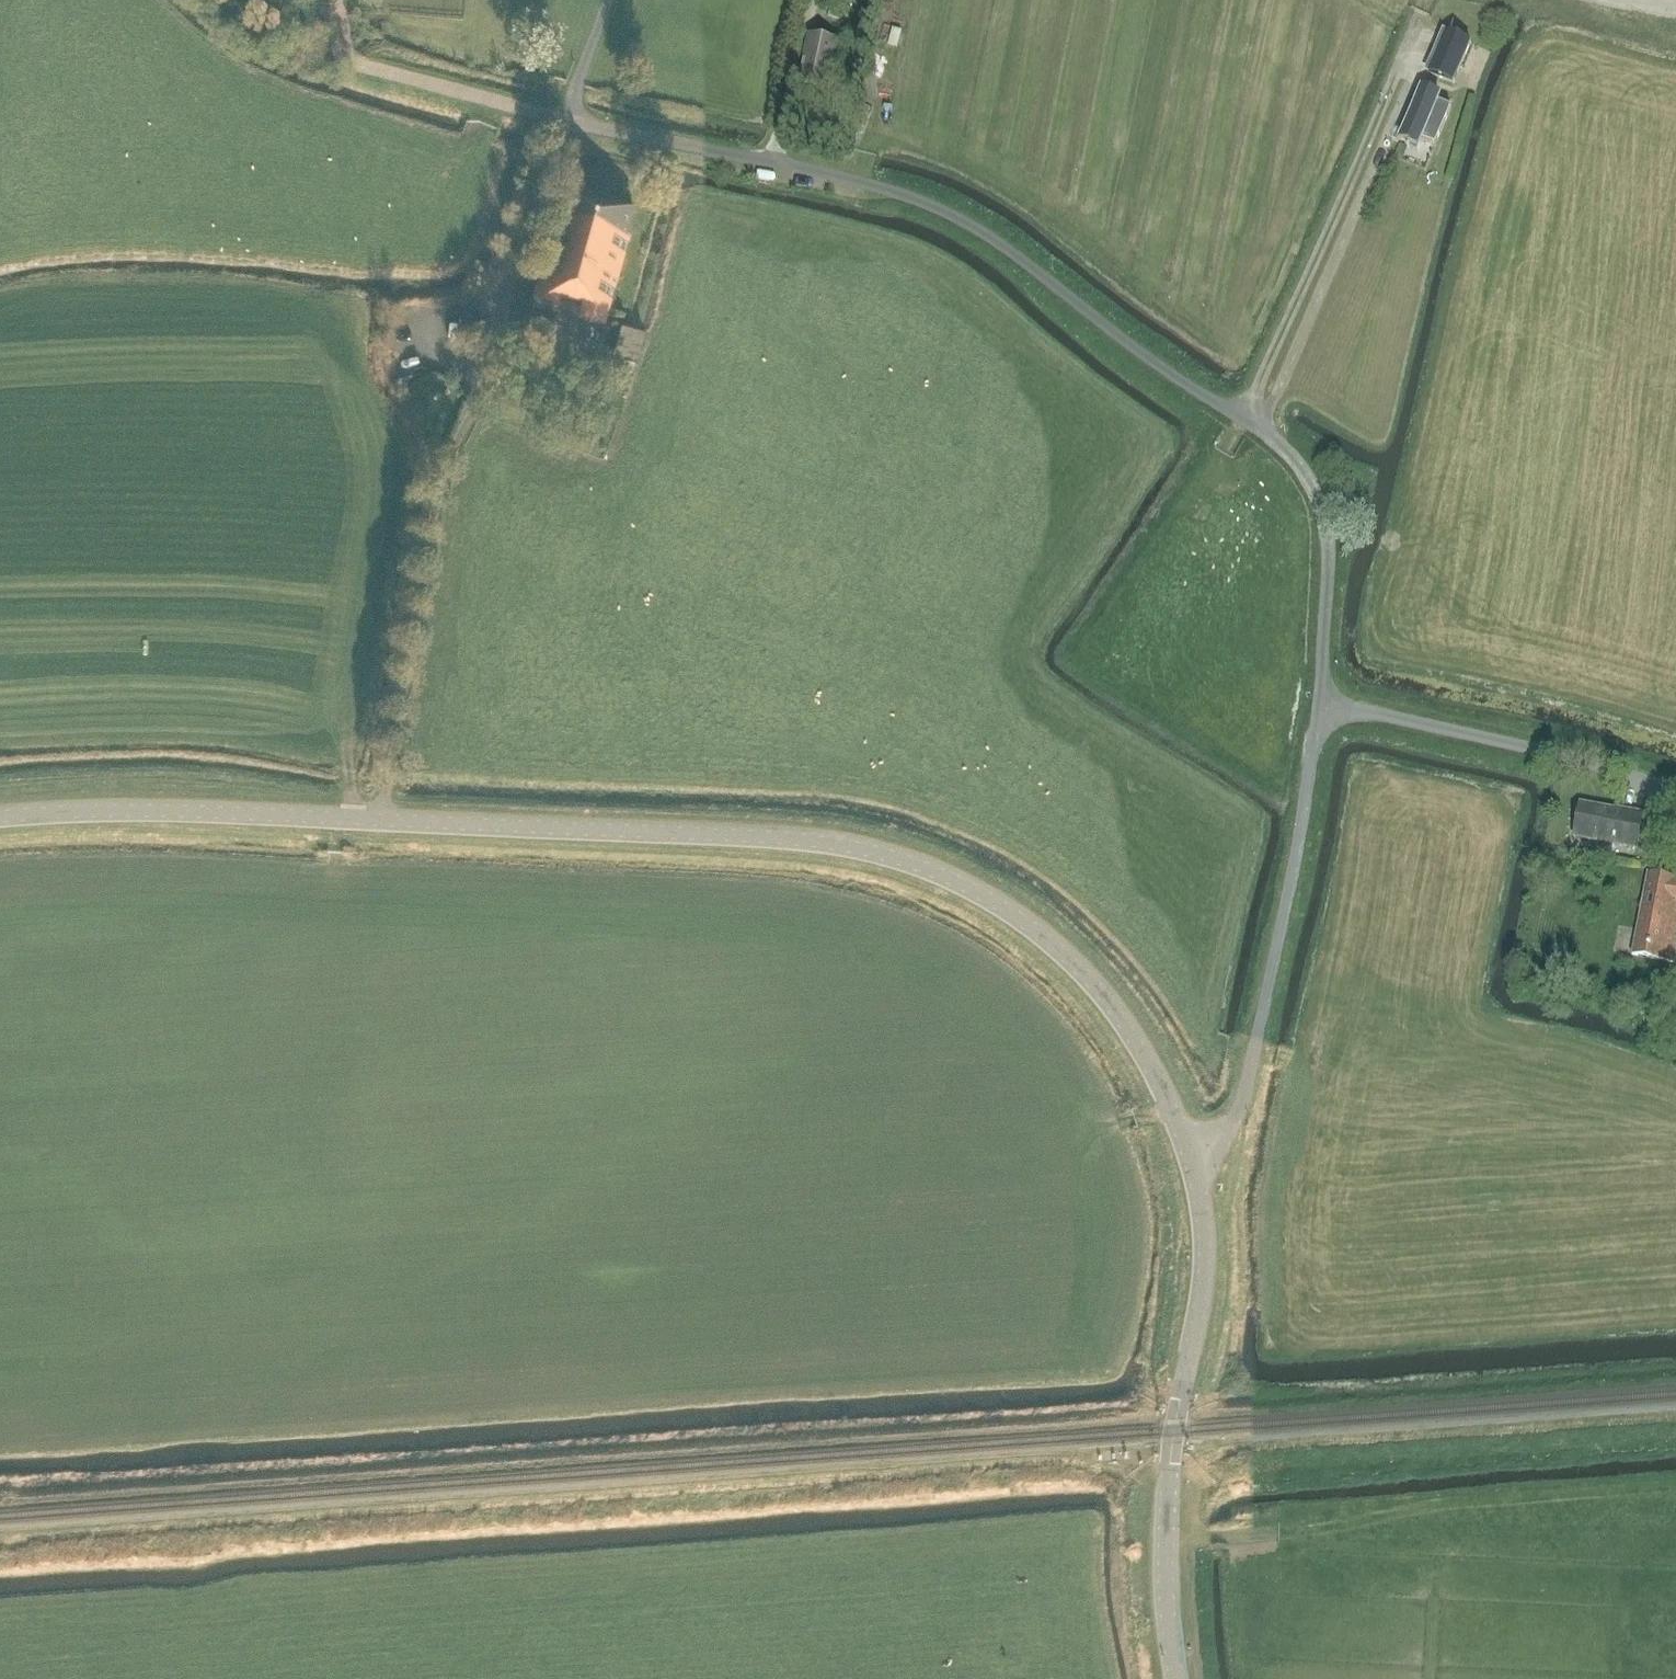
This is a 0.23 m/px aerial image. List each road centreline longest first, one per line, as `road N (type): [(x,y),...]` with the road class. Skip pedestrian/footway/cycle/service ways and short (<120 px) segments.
road 1 (tertiary): [(1190,1156),(1136,1042),(1077,968),(972,890),(878,854),(752,837),(239,814),(0,817)]
road 2 (unclassified): [(1317,702),(1327,548),(1304,474),(1275,441),(1154,362),(998,243),(883,188),(368,69)]
road 3 (tertiary): [(1177,1678),(1167,1522),(1174,1432),(1205,1253),(1190,1156)]
road 4 (unclassified): [(1190,1156),(1224,1136),(1247,1087),(1301,826),(1317,702)]
road 5 (track): [(1427,0),(1240,418)]
road 6 (unclassified): [(1317,702),(1555,754),(1675,790)]

